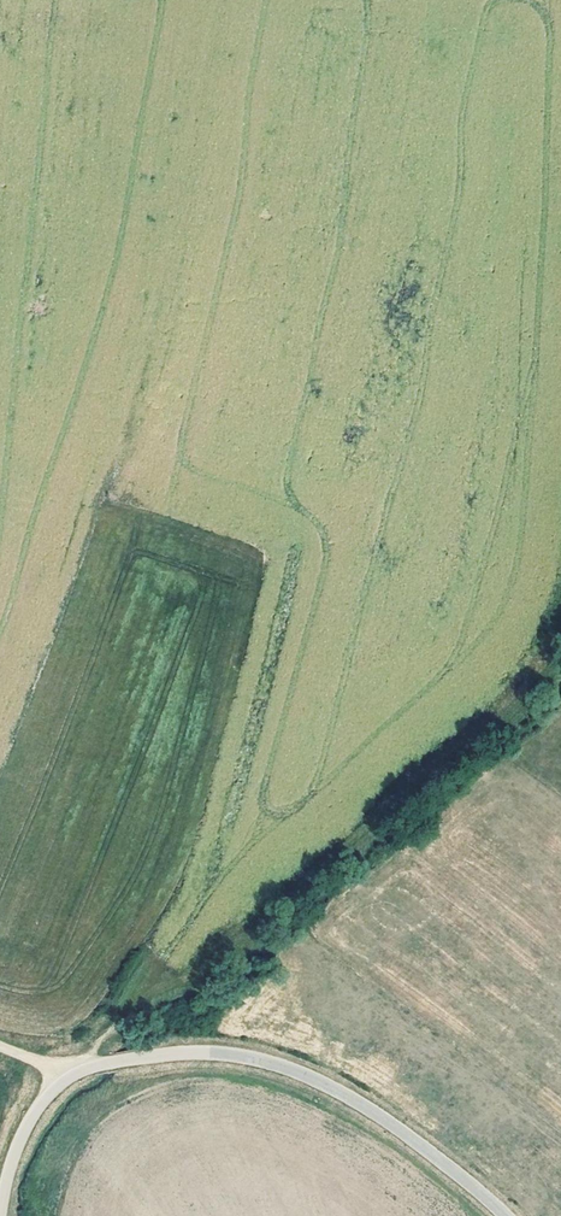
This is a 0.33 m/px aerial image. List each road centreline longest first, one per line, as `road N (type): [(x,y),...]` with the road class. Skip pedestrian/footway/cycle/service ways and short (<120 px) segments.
road 1 (unclassified): [(1,1215),(26,1127),(55,1087),(117,1061),(205,1052),(282,1066),(332,1088),(427,1149),(504,1215)]

